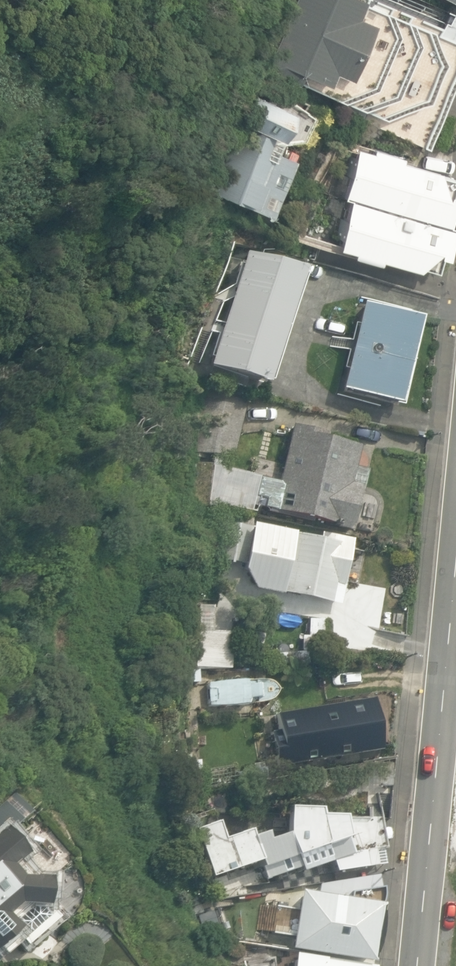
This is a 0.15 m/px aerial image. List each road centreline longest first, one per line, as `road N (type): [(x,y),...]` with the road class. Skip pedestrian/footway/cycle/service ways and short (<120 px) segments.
road 1 (residential): [(455,572),(417,965)]

